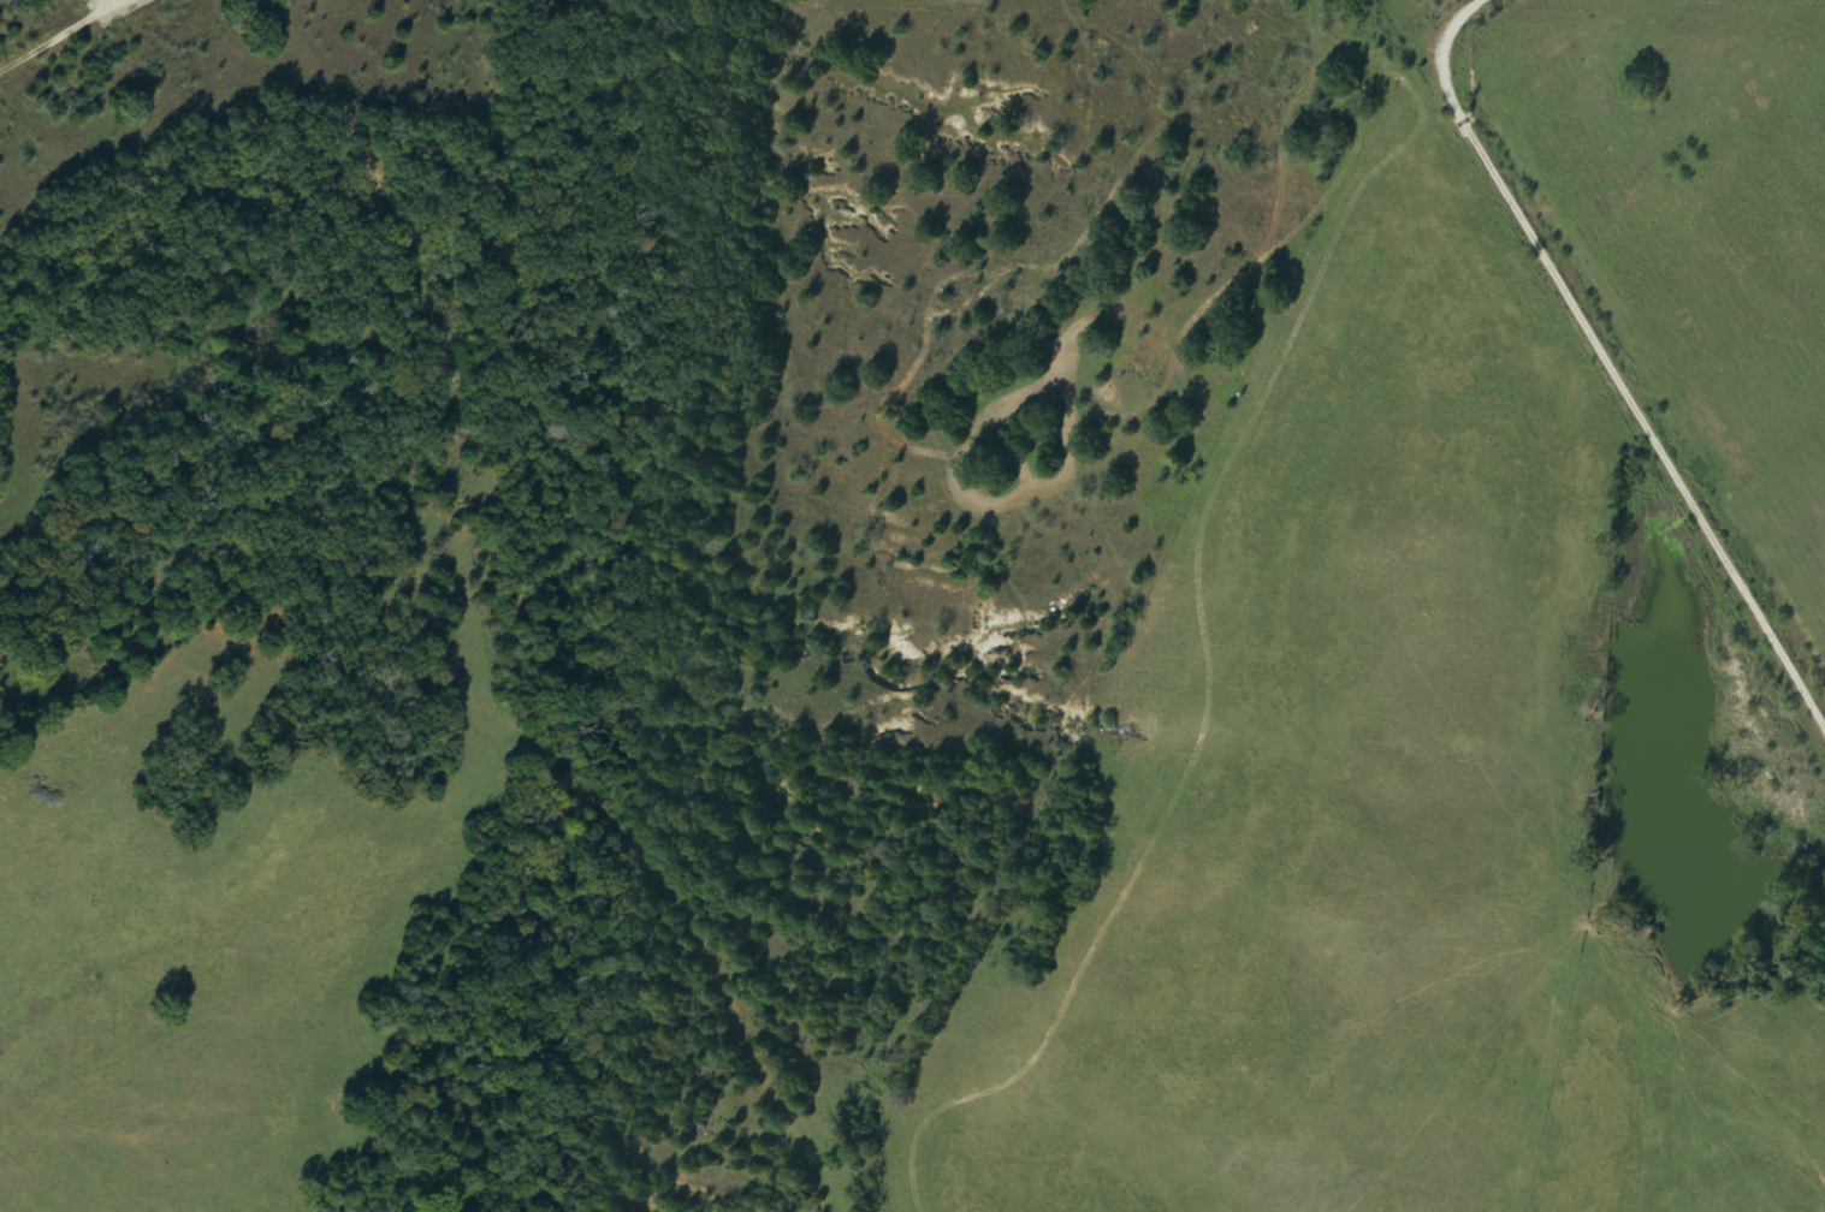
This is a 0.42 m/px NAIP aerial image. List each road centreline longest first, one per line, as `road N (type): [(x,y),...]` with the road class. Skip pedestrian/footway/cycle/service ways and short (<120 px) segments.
road 1 (residential): [(99,0),(0,68)]

